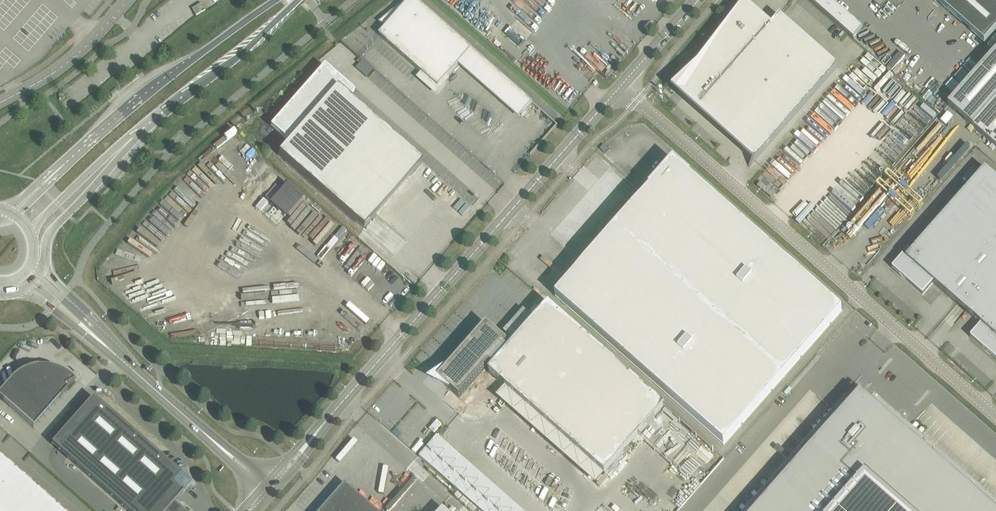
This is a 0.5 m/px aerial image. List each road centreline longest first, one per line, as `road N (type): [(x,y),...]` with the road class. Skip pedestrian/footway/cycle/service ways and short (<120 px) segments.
road 1 (unclassified): [(621,86),(995,417)]
road 2 (unclassified): [(621,86),(306,445)]
road 3 (secondary): [(288,0),(167,77),(41,186)]
road 4 (secondary): [(126,145),(298,0)]
road 5 (unclassified): [(226,452),(88,329)]
road 6 (tertiary): [(0,102),(88,46),(130,0)]
road 7 (secondary): [(43,266),(54,228),(126,145)]
road 8 (secondary): [(31,234),(126,145)]

